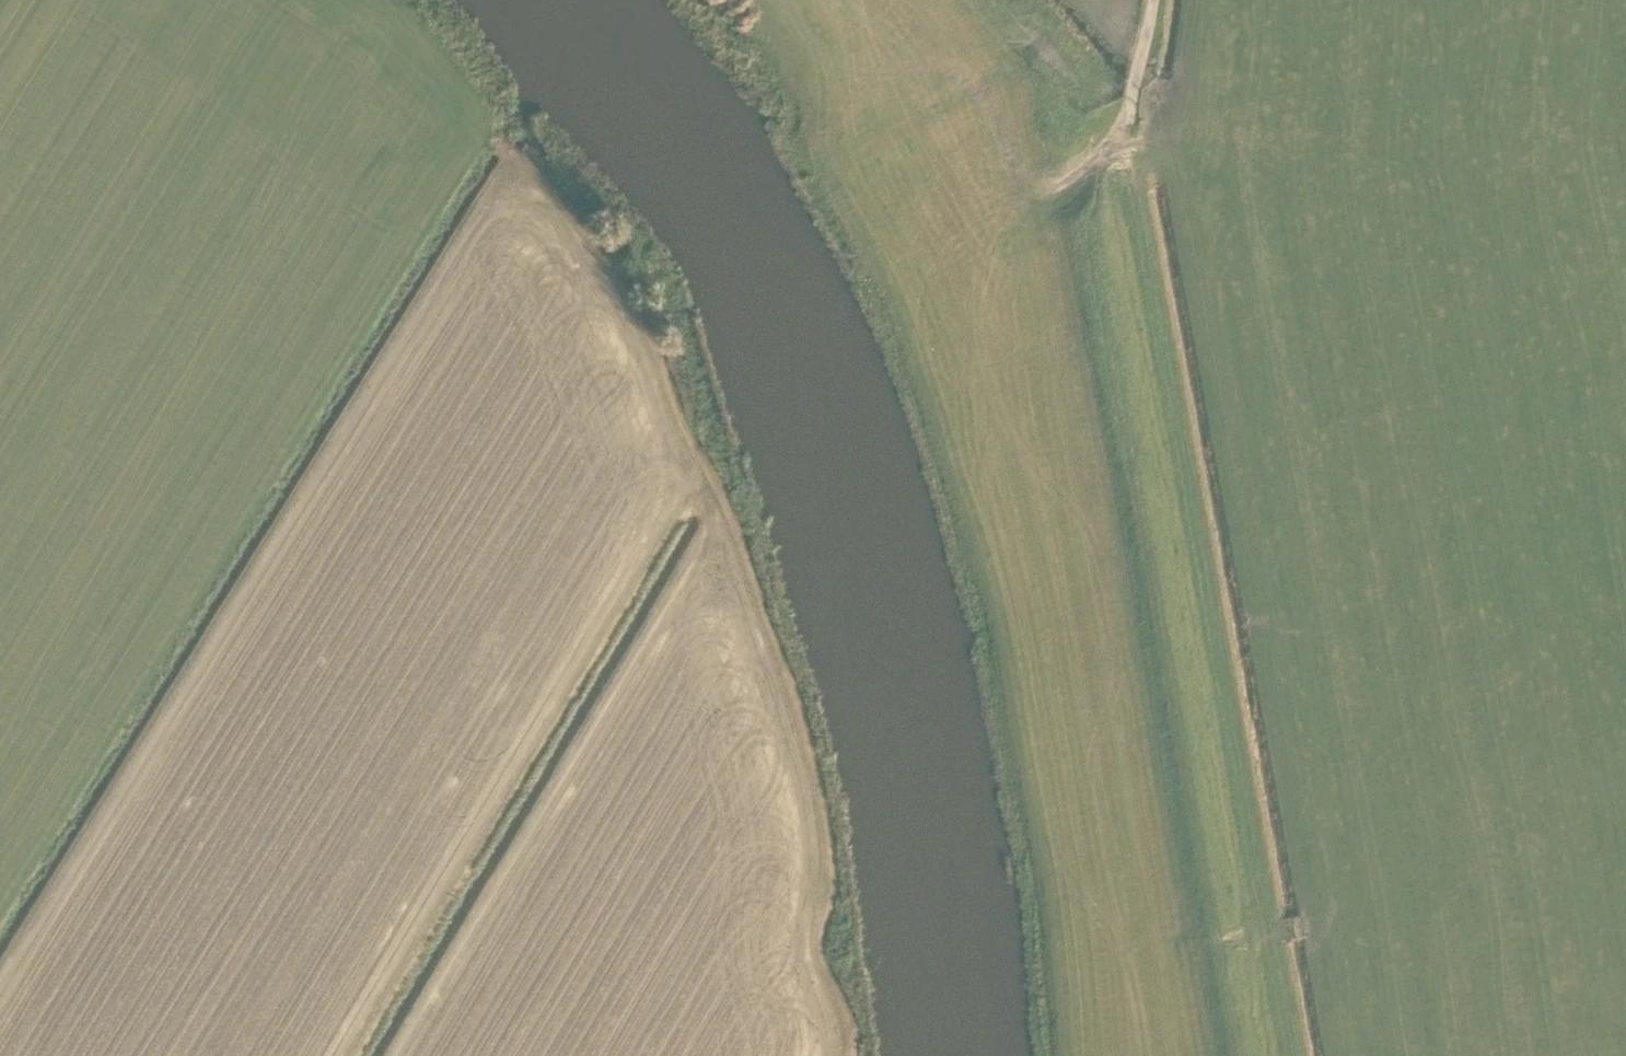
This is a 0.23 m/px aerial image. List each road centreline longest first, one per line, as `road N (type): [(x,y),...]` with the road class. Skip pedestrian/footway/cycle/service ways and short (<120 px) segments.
road 1 (track): [(1152,0),(1123,126),(1033,241)]

